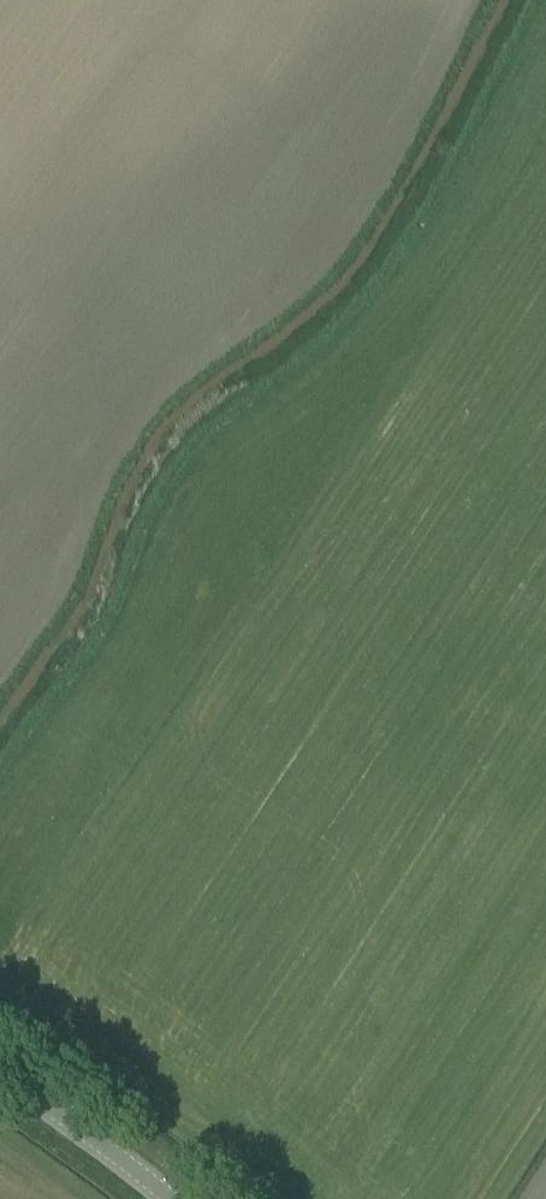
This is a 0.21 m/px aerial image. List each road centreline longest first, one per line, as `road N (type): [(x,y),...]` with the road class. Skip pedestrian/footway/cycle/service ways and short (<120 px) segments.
road 1 (tertiary): [(166,1198),(0,1068)]

